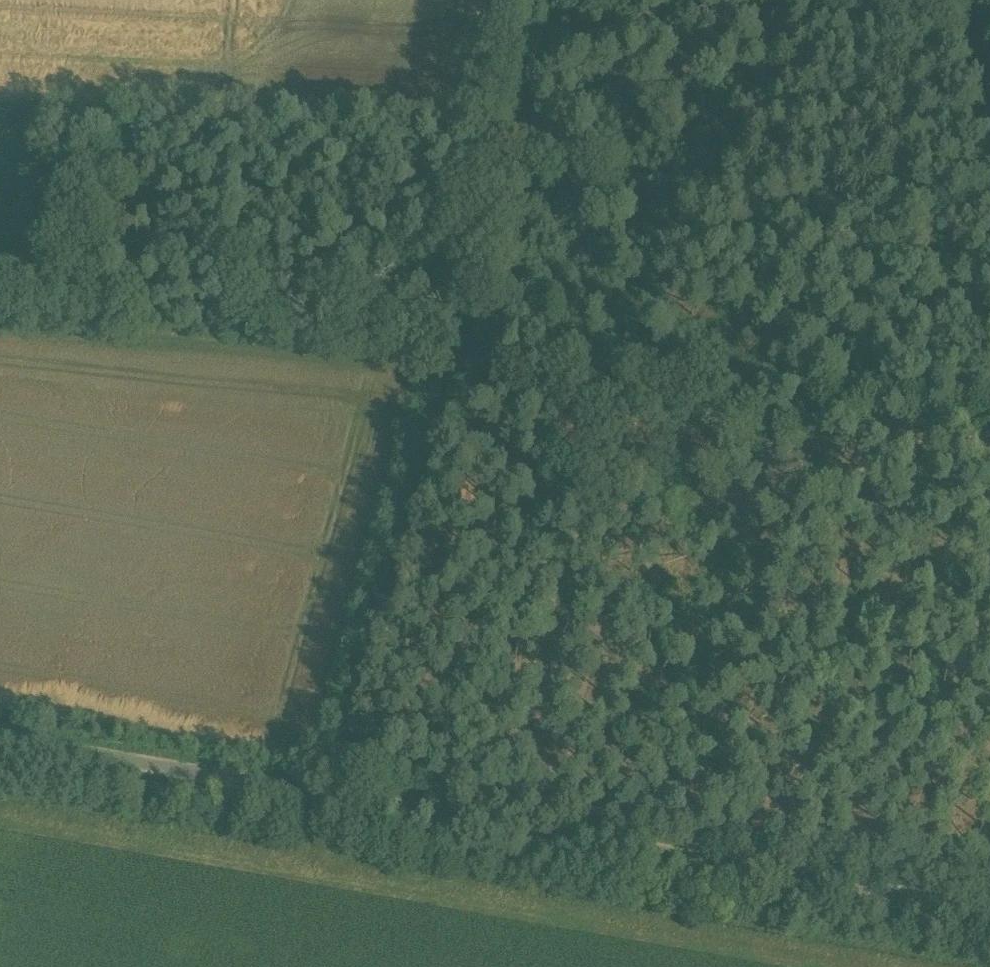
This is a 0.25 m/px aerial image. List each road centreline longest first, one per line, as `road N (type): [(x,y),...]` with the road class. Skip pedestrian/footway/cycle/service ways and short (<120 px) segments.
road 1 (unclassified): [(0,735),(989,918)]

